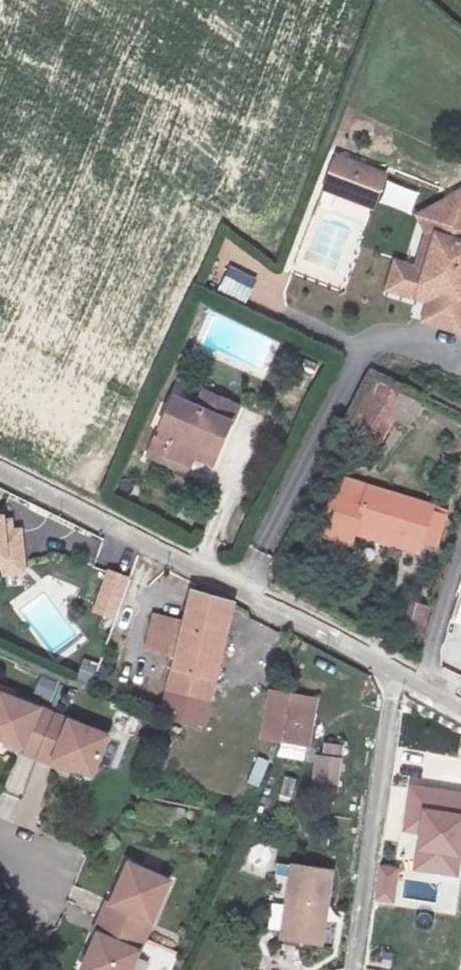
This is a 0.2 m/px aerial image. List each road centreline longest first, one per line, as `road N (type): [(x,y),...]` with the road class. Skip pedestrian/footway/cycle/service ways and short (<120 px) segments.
road 1 (unclassified): [(0,465),(422,681)]
road 2 (residential): [(460,553),(422,681)]

